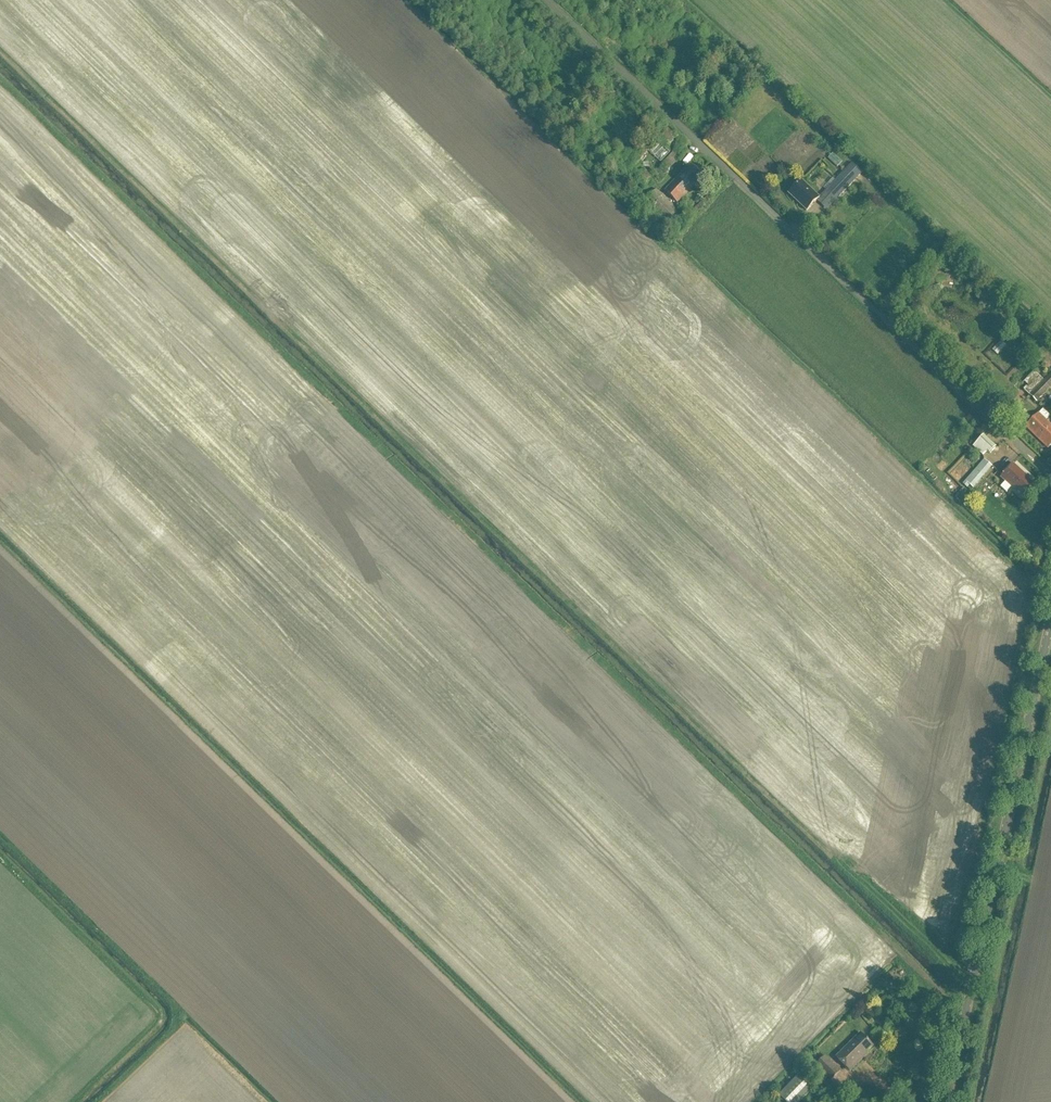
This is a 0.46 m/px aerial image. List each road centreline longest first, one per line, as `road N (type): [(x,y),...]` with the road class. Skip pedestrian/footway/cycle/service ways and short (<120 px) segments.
road 1 (unclassified): [(1050,474),(543,0)]
road 2 (unclassified): [(949,1101),(1050,641)]

